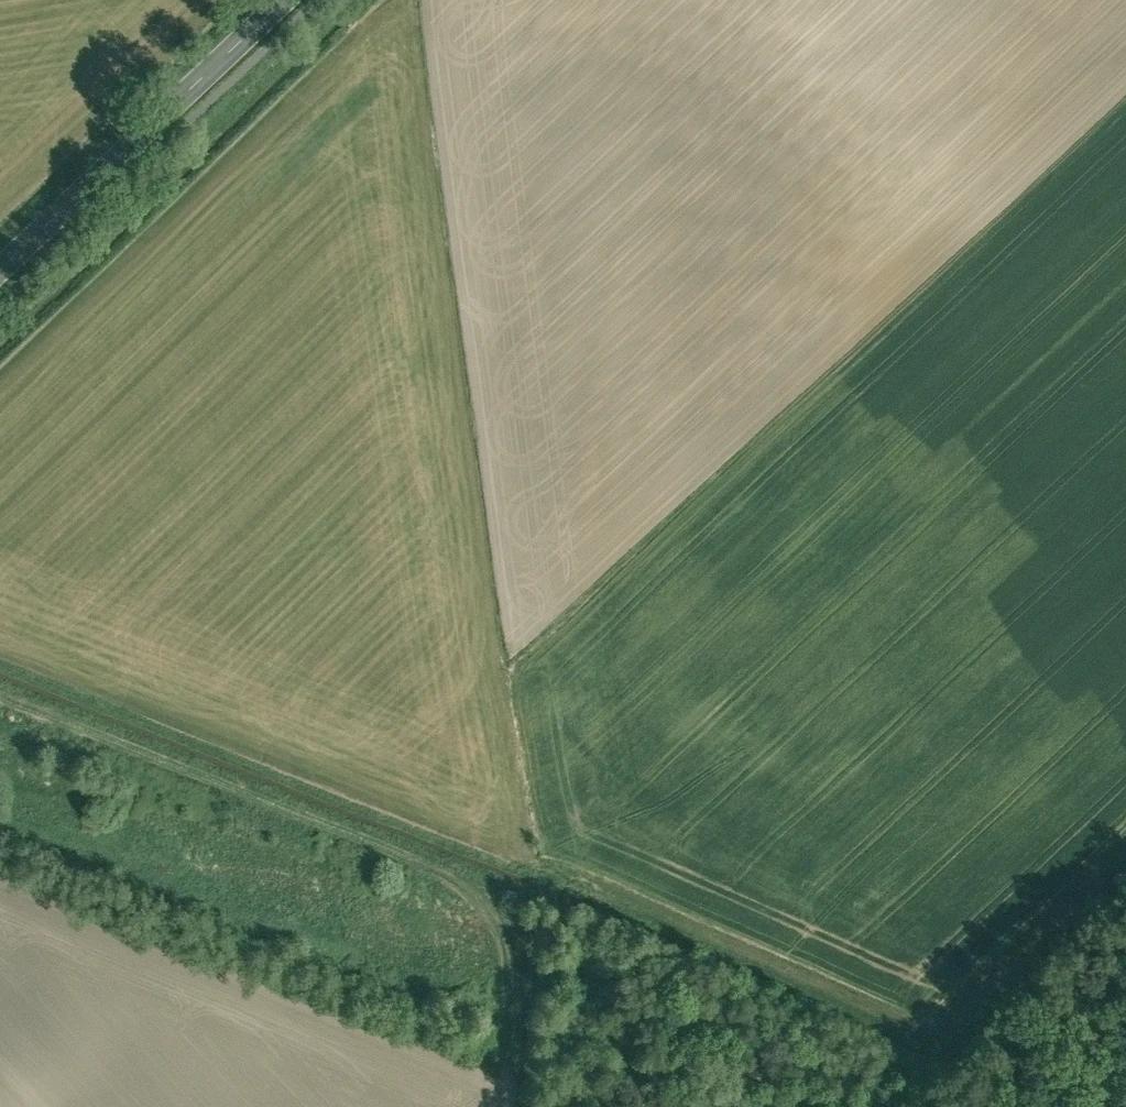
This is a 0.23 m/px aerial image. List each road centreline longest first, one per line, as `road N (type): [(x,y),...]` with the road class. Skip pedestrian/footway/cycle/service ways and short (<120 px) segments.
road 1 (tertiary): [(273,0),(0,260)]

